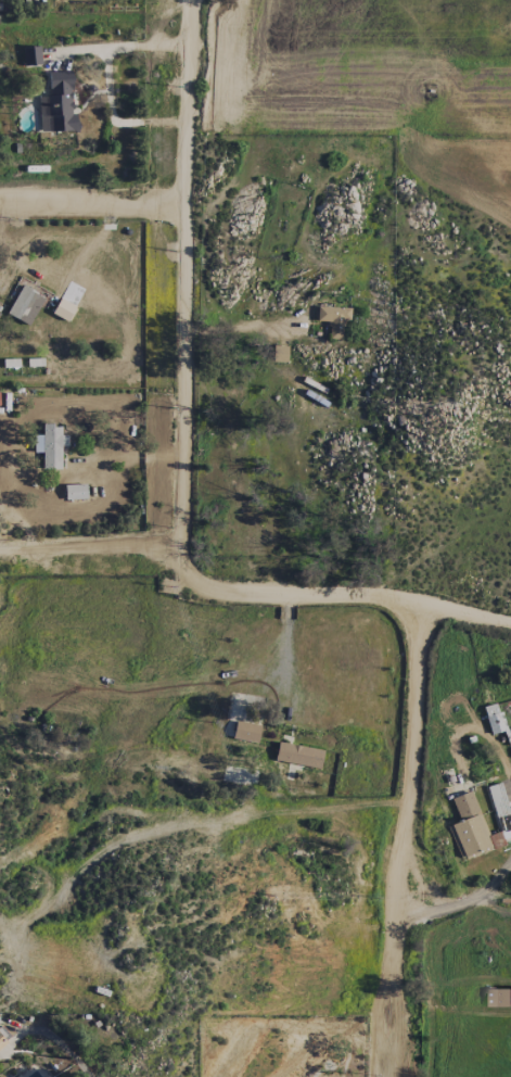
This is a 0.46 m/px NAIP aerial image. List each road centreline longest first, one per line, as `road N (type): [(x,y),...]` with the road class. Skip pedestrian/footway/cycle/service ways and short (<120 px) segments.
road 1 (residential): [(179,549),(191,0)]
road 2 (residential): [(0,550),(179,549),(195,588),(378,598),(420,612),(510,618)]
road 3 (residential): [(386,1076),(385,1032),(416,828),(420,612)]
road 4 (residential): [(186,206),(0,205)]

